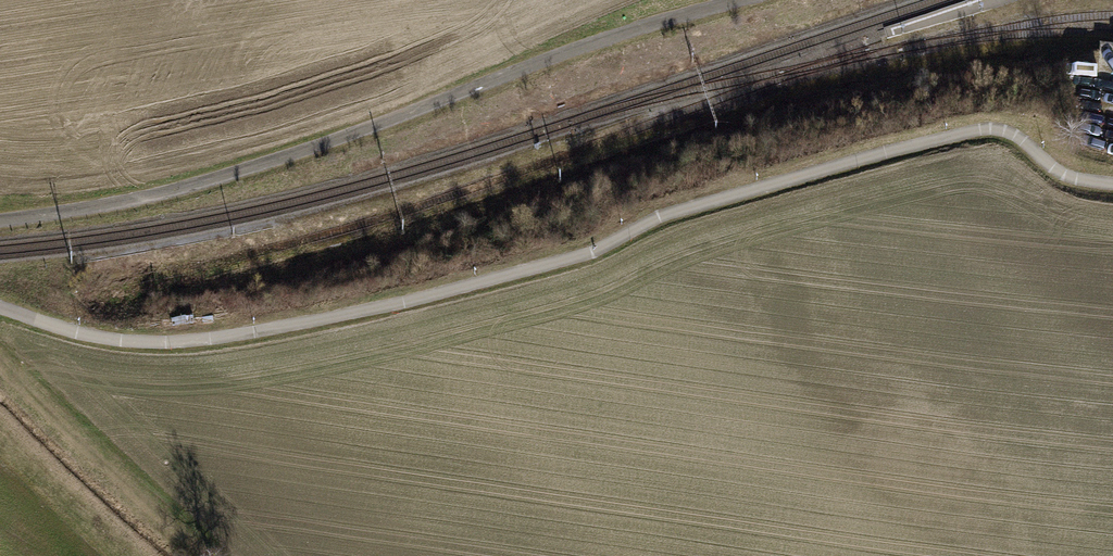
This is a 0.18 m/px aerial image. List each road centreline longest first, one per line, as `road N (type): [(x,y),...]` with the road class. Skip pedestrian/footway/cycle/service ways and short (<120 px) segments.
road 1 (track): [(1112,184),(1064,174),(1014,134),(981,129),(676,211),(581,256),(245,333),(123,341),(0,307)]
road 2 (residential): [(740,0),(624,31),(237,172),(0,220)]

